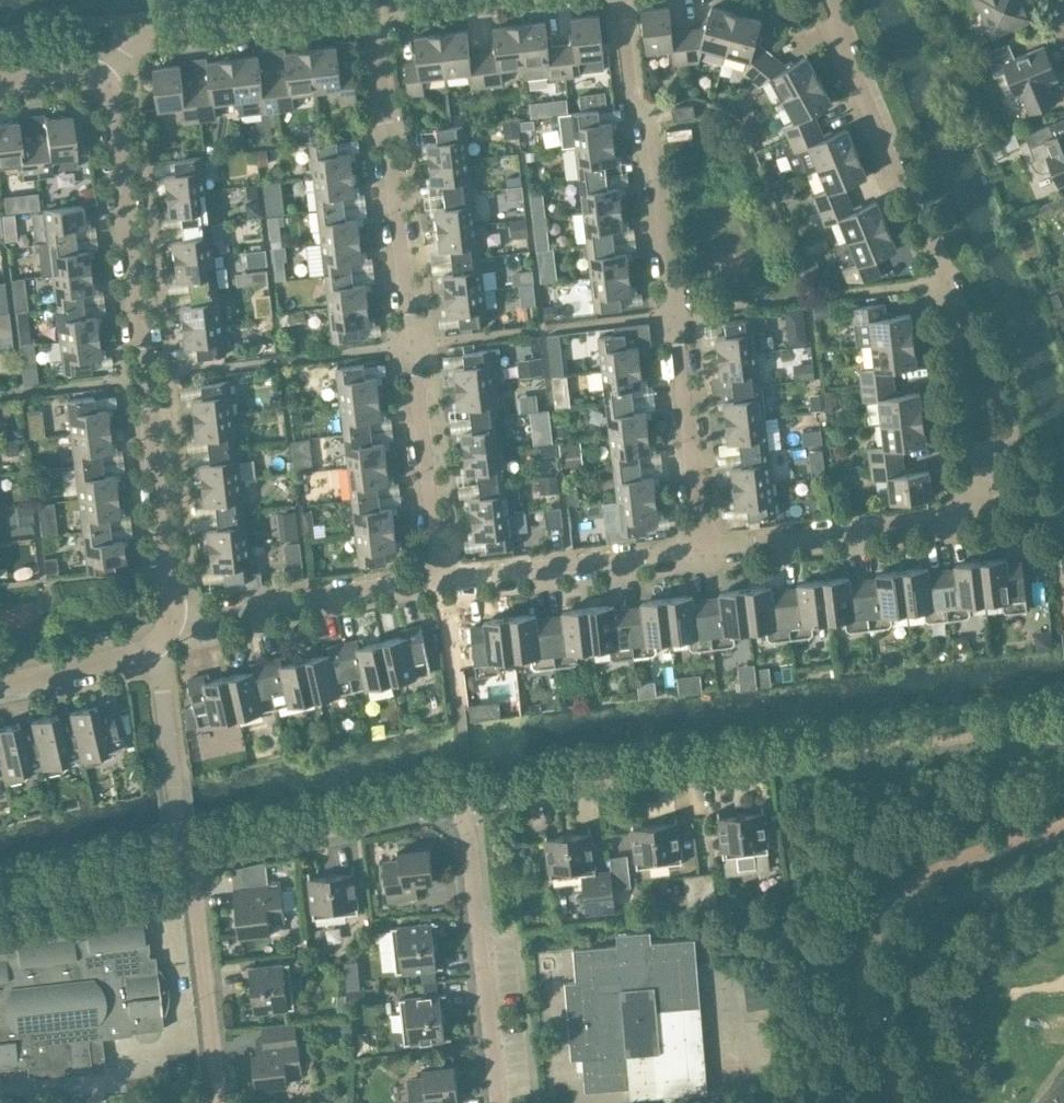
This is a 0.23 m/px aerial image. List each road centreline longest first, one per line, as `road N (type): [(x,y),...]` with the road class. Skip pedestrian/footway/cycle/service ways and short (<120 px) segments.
road 1 (residential): [(440,580),(375,12)]
road 2 (residential): [(90,65),(106,77),(115,103),(169,619)]
road 3 (residential): [(700,549),(653,120),(631,93),(621,0)]
road 4 (residential): [(833,0),(891,158),(947,281),(975,509)]
road 5 (residential): [(459,813),(478,801),(774,761)]
road 6 (residential): [(90,65),(111,38),(375,12)]
road 7 (residential): [(499,1102),(481,928),(459,813)]
road 8 (residential): [(459,813),(433,805),(188,862)]
road 9 (residential): [(700,549),(975,509)]
road 10 (residential): [(169,619),(440,580)]
road 11 (residential): [(440,580),(700,549)]
road 12 (residential): [(188,862),(221,1102)]
road 13 (residential): [(153,648),(188,862)]
road 14 (residential): [(0,686),(153,648)]

